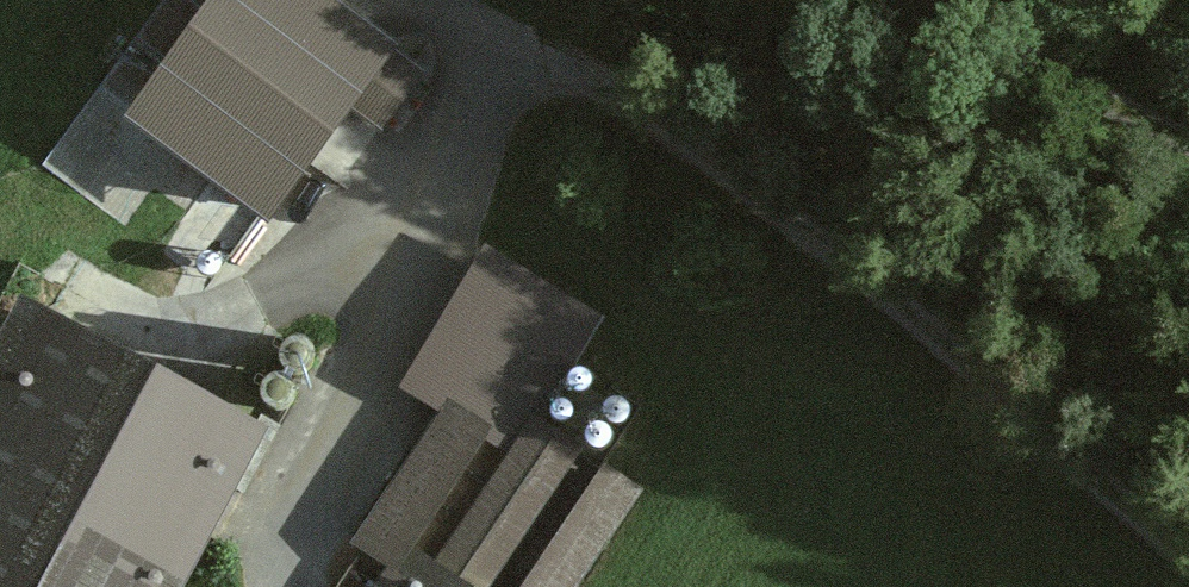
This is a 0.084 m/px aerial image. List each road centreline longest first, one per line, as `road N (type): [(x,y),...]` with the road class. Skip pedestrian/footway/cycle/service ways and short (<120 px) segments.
road 1 (track): [(501,68),(689,158),(853,284),(1100,495),(1188,543)]
road 2 (track): [(501,68),(275,586)]
road 3 (track): [(1188,143),(949,0)]

